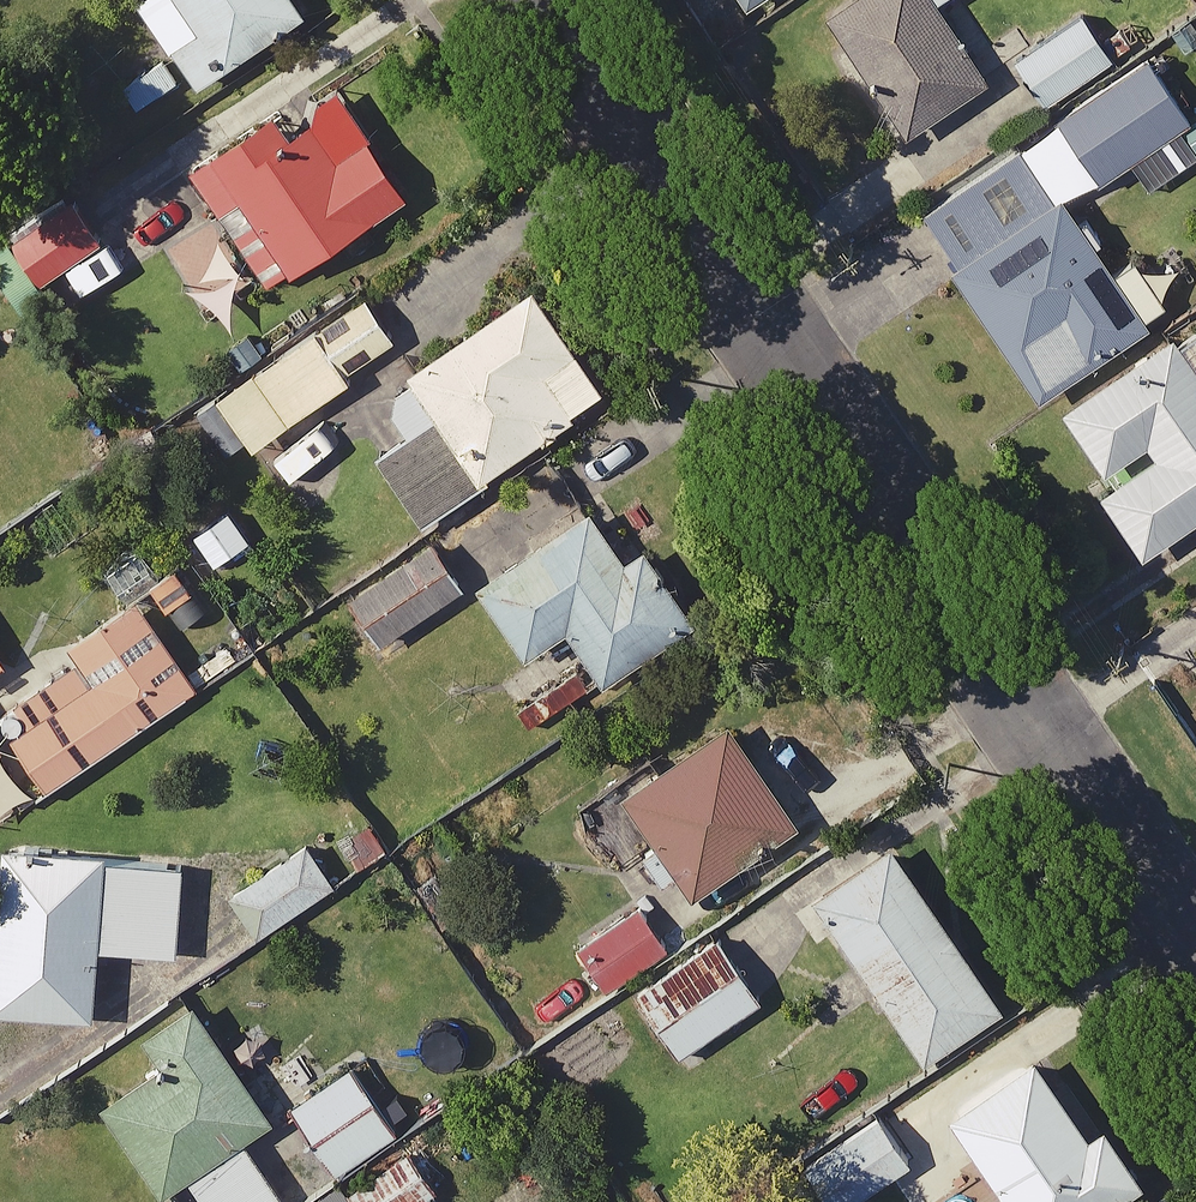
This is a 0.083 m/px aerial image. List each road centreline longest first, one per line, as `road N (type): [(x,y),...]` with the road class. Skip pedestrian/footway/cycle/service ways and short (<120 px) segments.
road 1 (residential): [(1195,1025),(525,0)]

